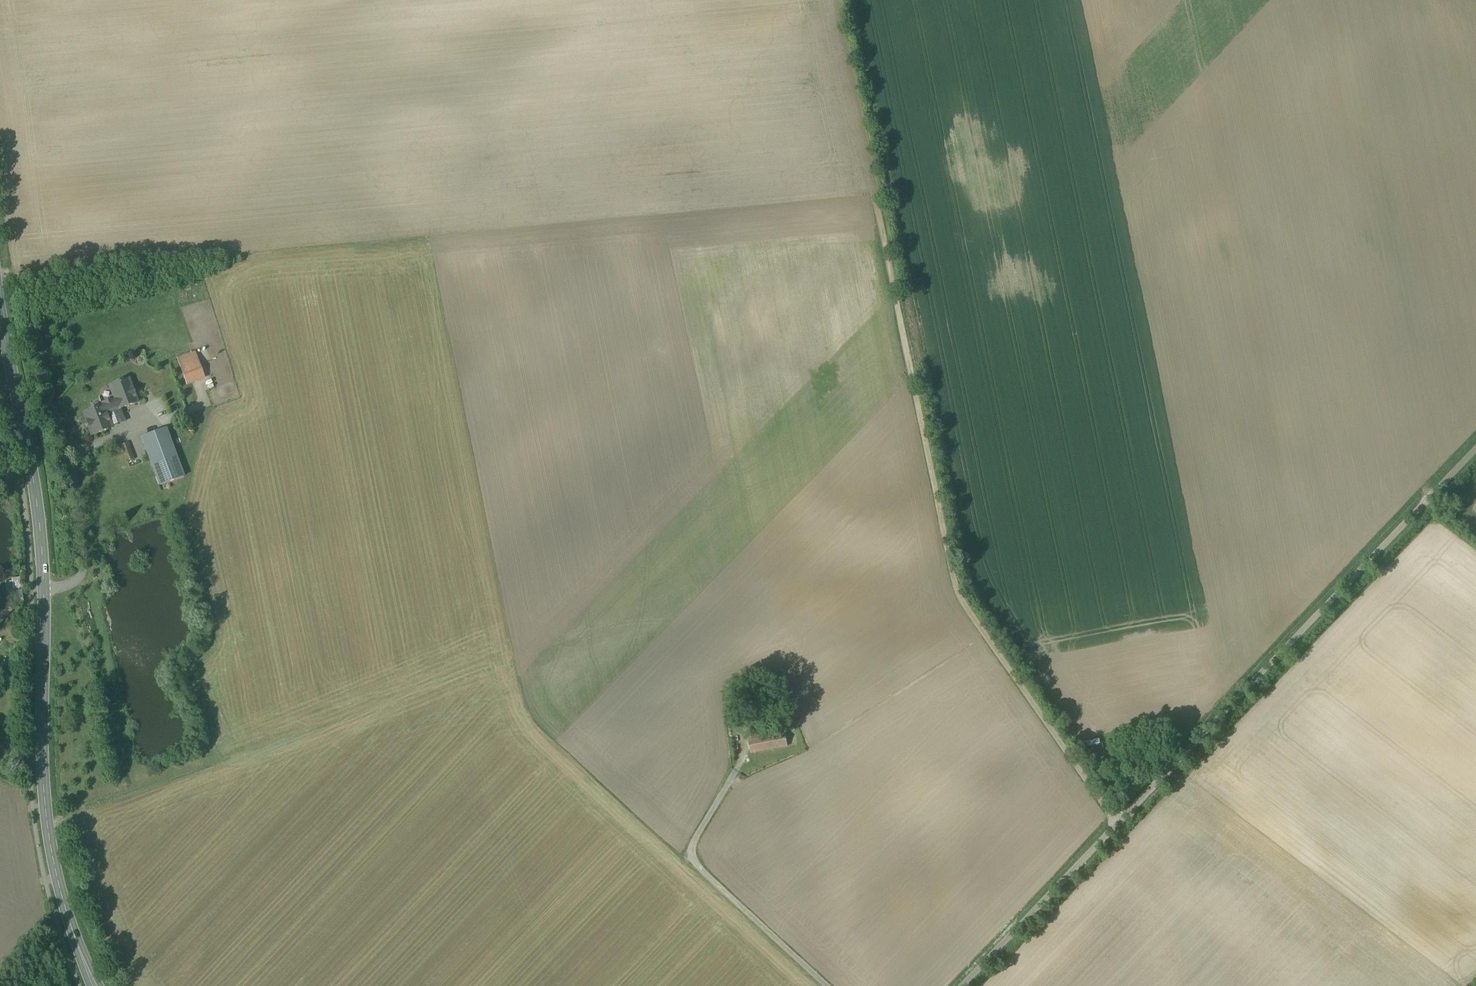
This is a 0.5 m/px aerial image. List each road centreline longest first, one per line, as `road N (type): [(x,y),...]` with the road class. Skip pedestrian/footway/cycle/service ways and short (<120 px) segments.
road 1 (unclassified): [(963,985),(1475,449)]
road 2 (tertiary): [(0,309),(33,478),(45,592),(46,822),(60,895),(94,985)]

